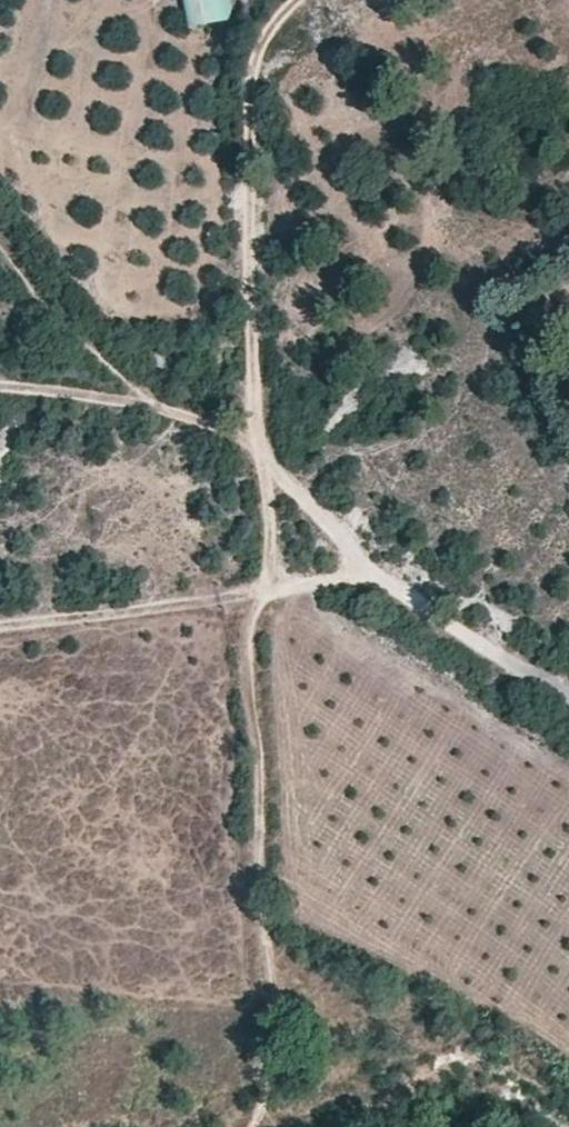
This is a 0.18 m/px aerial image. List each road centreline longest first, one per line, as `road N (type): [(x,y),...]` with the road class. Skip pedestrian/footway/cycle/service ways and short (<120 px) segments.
road 1 (track): [(266,456),(253,397),(248,98),(265,35),(294,0)]
road 2 (track): [(0,630),(271,597)]
road 3 (track): [(568,713),(357,566)]
road 4 (track): [(357,566),(266,456)]
road 5 (track): [(266,456),(271,597)]

